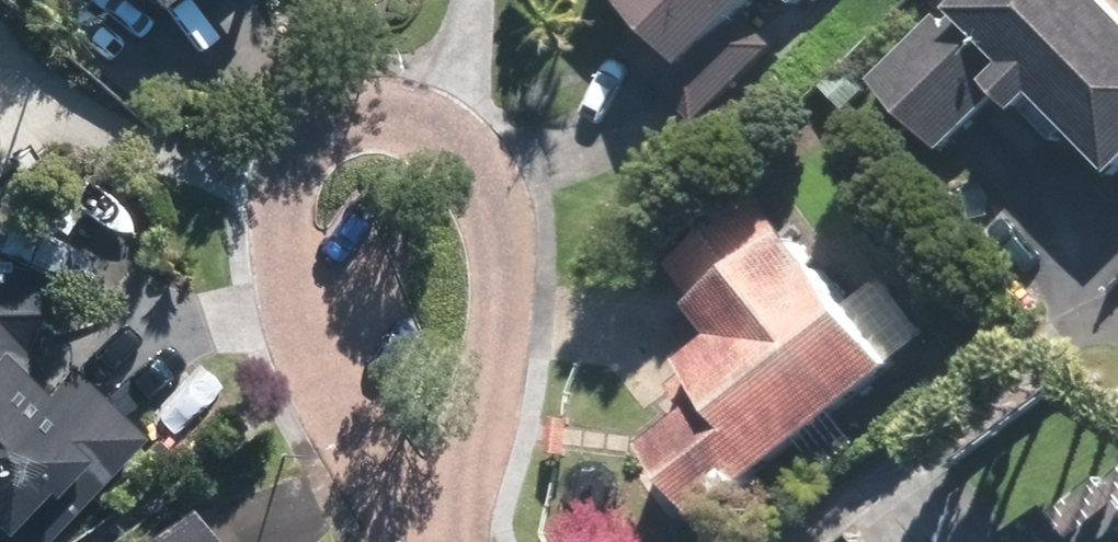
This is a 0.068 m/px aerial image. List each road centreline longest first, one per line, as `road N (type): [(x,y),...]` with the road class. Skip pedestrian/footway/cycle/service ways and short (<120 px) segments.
road 1 (residential): [(432,541),(330,361),(285,216),(285,183),(299,146),(325,124),(358,112),(400,114),(433,121),(468,145),(491,178),(508,245),(492,359)]
road 2 (residential): [(492,359),(443,541)]

